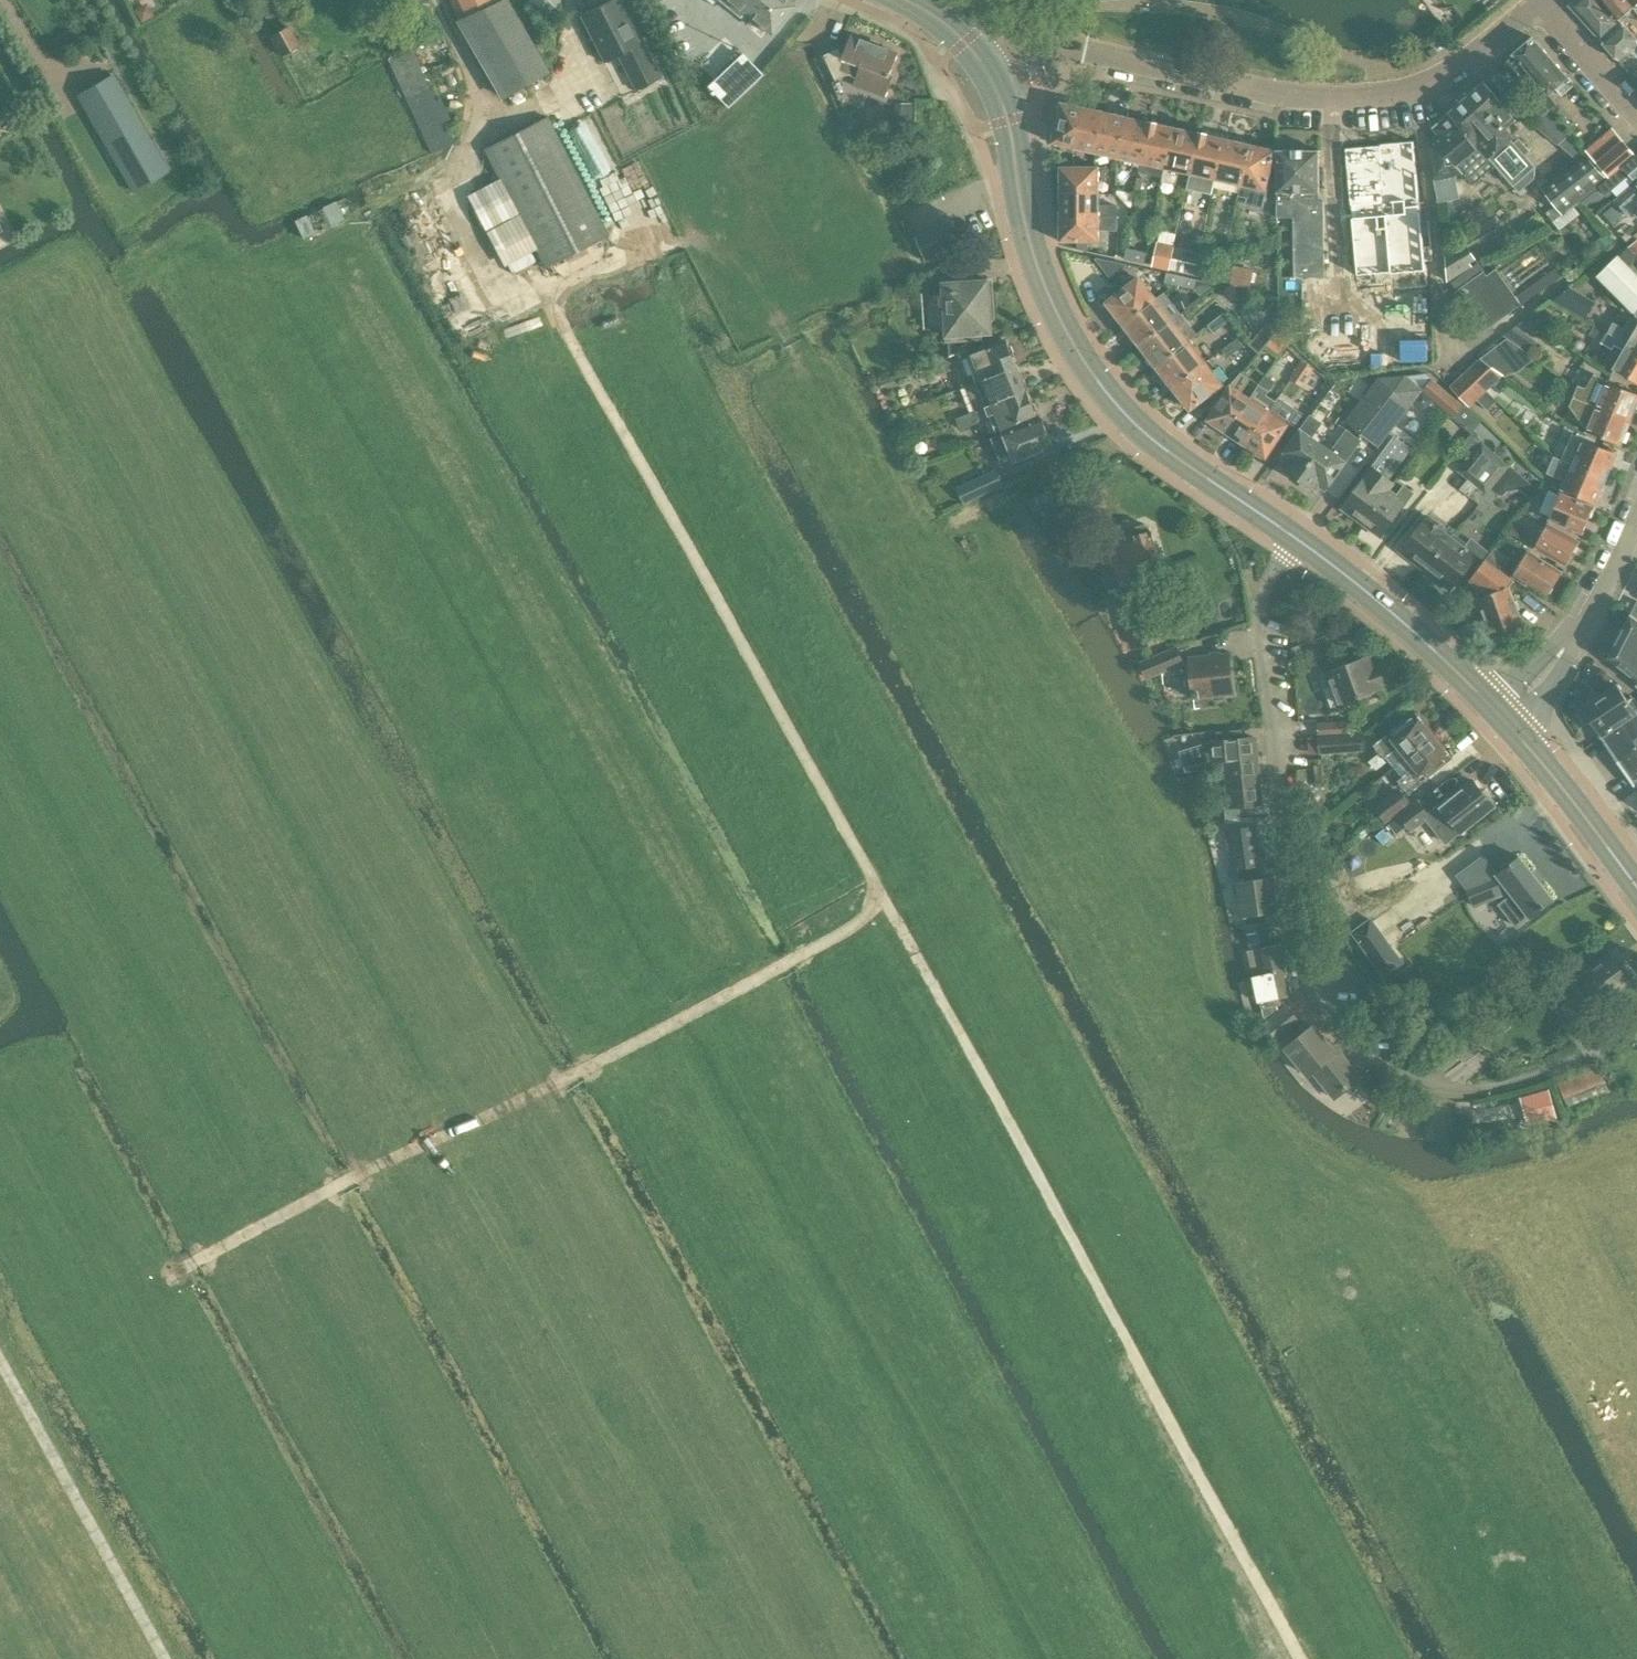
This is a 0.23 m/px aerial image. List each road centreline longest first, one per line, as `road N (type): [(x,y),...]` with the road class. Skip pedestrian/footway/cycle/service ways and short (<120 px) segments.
road 1 (track): [(1298,1658),(921,962),(542,287),(526,273),(467,156),(472,105)]
road 2 (residential): [(1298,541),(1263,592),(1260,623),(1302,944),(1330,1017),(1367,1058),(1421,1084),(1461,1090),(1536,1076),(1636,1035)]
road 3 (track): [(877,887),(867,915),(843,934),(168,1277)]
road 4 (residential): [(993,78),(1056,47),(1277,94),(1376,96),(1437,80),(1543,0)]
road 5 (primary): [(1298,541),(1168,448),(1105,388),(1068,333),(1030,241),(1008,120),(993,78)]
road 6 (track): [(0,1364),(164,1658)]
road 7 (primary): [(1507,718),(1414,630),(1298,541)]
road 8 (residential): [(1517,706),(1584,619),(1636,517)]
road 9 (primary): [(1636,887),(1507,718)]
road 10 (residential): [(1636,110),(1555,20),(1547,0)]
road 11 (primary): [(993,78),(949,26),(903,0)]

